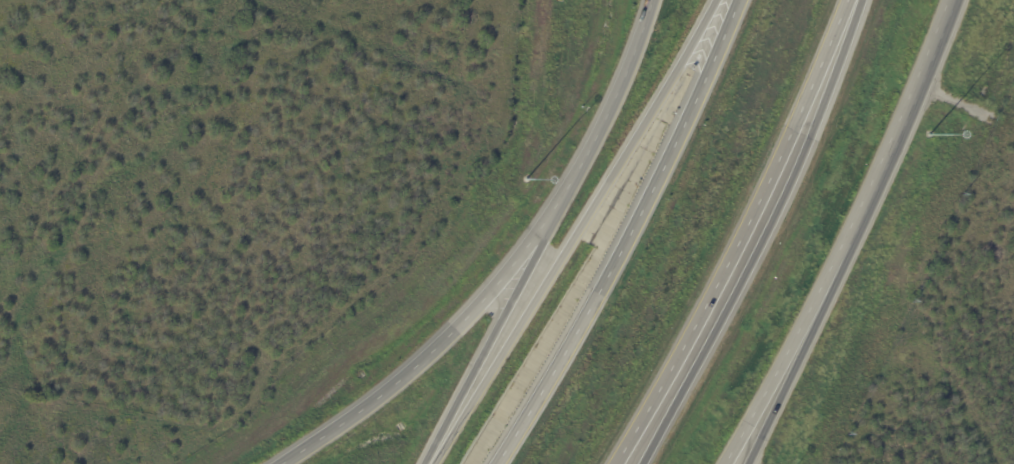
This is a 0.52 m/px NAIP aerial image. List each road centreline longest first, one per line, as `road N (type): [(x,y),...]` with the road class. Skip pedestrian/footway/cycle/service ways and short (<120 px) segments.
road 1 (motorway): [(715,0),(603,193),(428,463)]
road 2 (motorway): [(734,0),(658,174),(490,463)]
road 3 (secondary): [(786,363),(951,0)]
road 4 (secondary): [(558,211),(435,348),(281,463)]
road 5 (motorway): [(722,285),(760,214),(847,0)]
road 6 (secondary): [(558,211),(425,463)]
road 7 (secondary): [(651,0),(558,211)]
road 8 (motorway): [(615,463),(722,285)]
road 9 (motorway): [(638,463),(722,285)]

